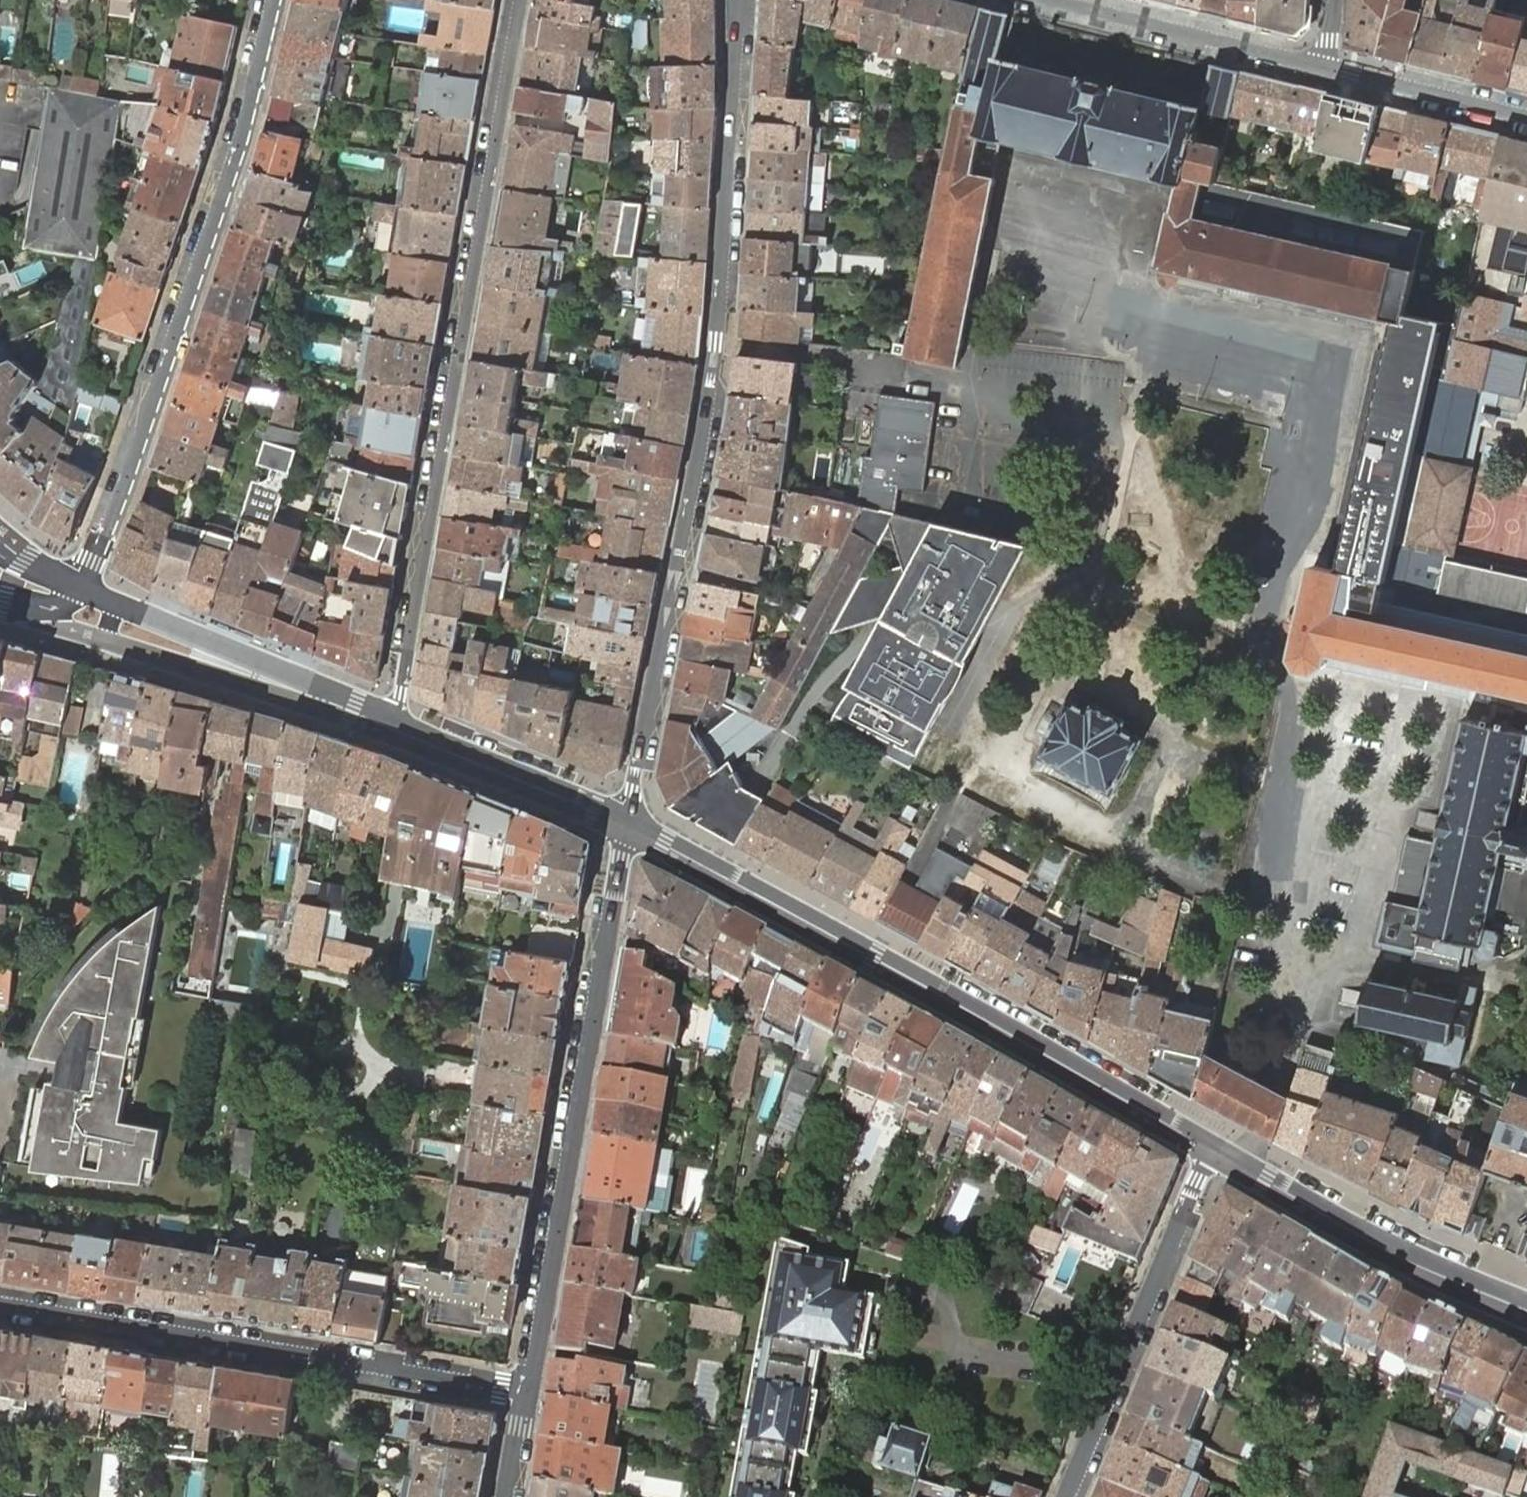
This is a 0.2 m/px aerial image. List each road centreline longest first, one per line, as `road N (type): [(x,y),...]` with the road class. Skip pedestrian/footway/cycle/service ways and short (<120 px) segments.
road 1 (tertiary): [(628,820),(719,360),(740,0)]
road 2 (residential): [(520,0),(384,725)]
road 3 (tertiary): [(1217,1145),(628,820)]
road 4 (residential): [(77,586),(119,496),(237,153),(274,0)]
road 5 (tertiary): [(526,1394),(628,820)]
road 6 (residential): [(526,1394),(0,1304)]
road 7 (residential): [(1070,1496),(1217,1145)]
road 8 (tertiary): [(1526,1305),(1217,1145)]
road 9 (tertiary): [(384,725),(267,680),(196,637),(77,586)]
road 10 (residential): [(1322,66),(1053,0)]
road 11 (tertiary): [(628,820),(384,725)]
road 12 (residential): [(1526,117),(1322,66)]

